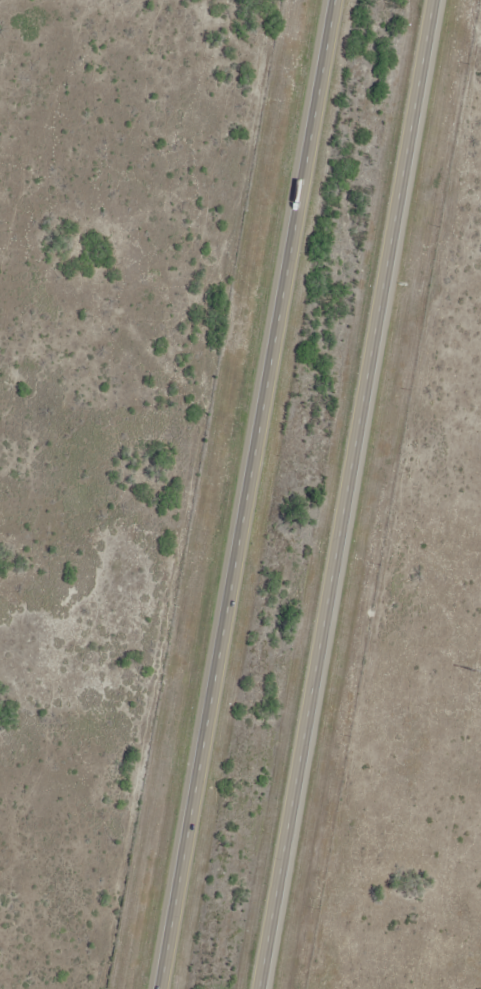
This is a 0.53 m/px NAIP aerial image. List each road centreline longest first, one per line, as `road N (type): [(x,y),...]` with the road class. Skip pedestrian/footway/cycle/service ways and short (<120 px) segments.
road 1 (trunk): [(344,0),(163,988)]
road 2 (trunk): [(262,988),(439,0)]

